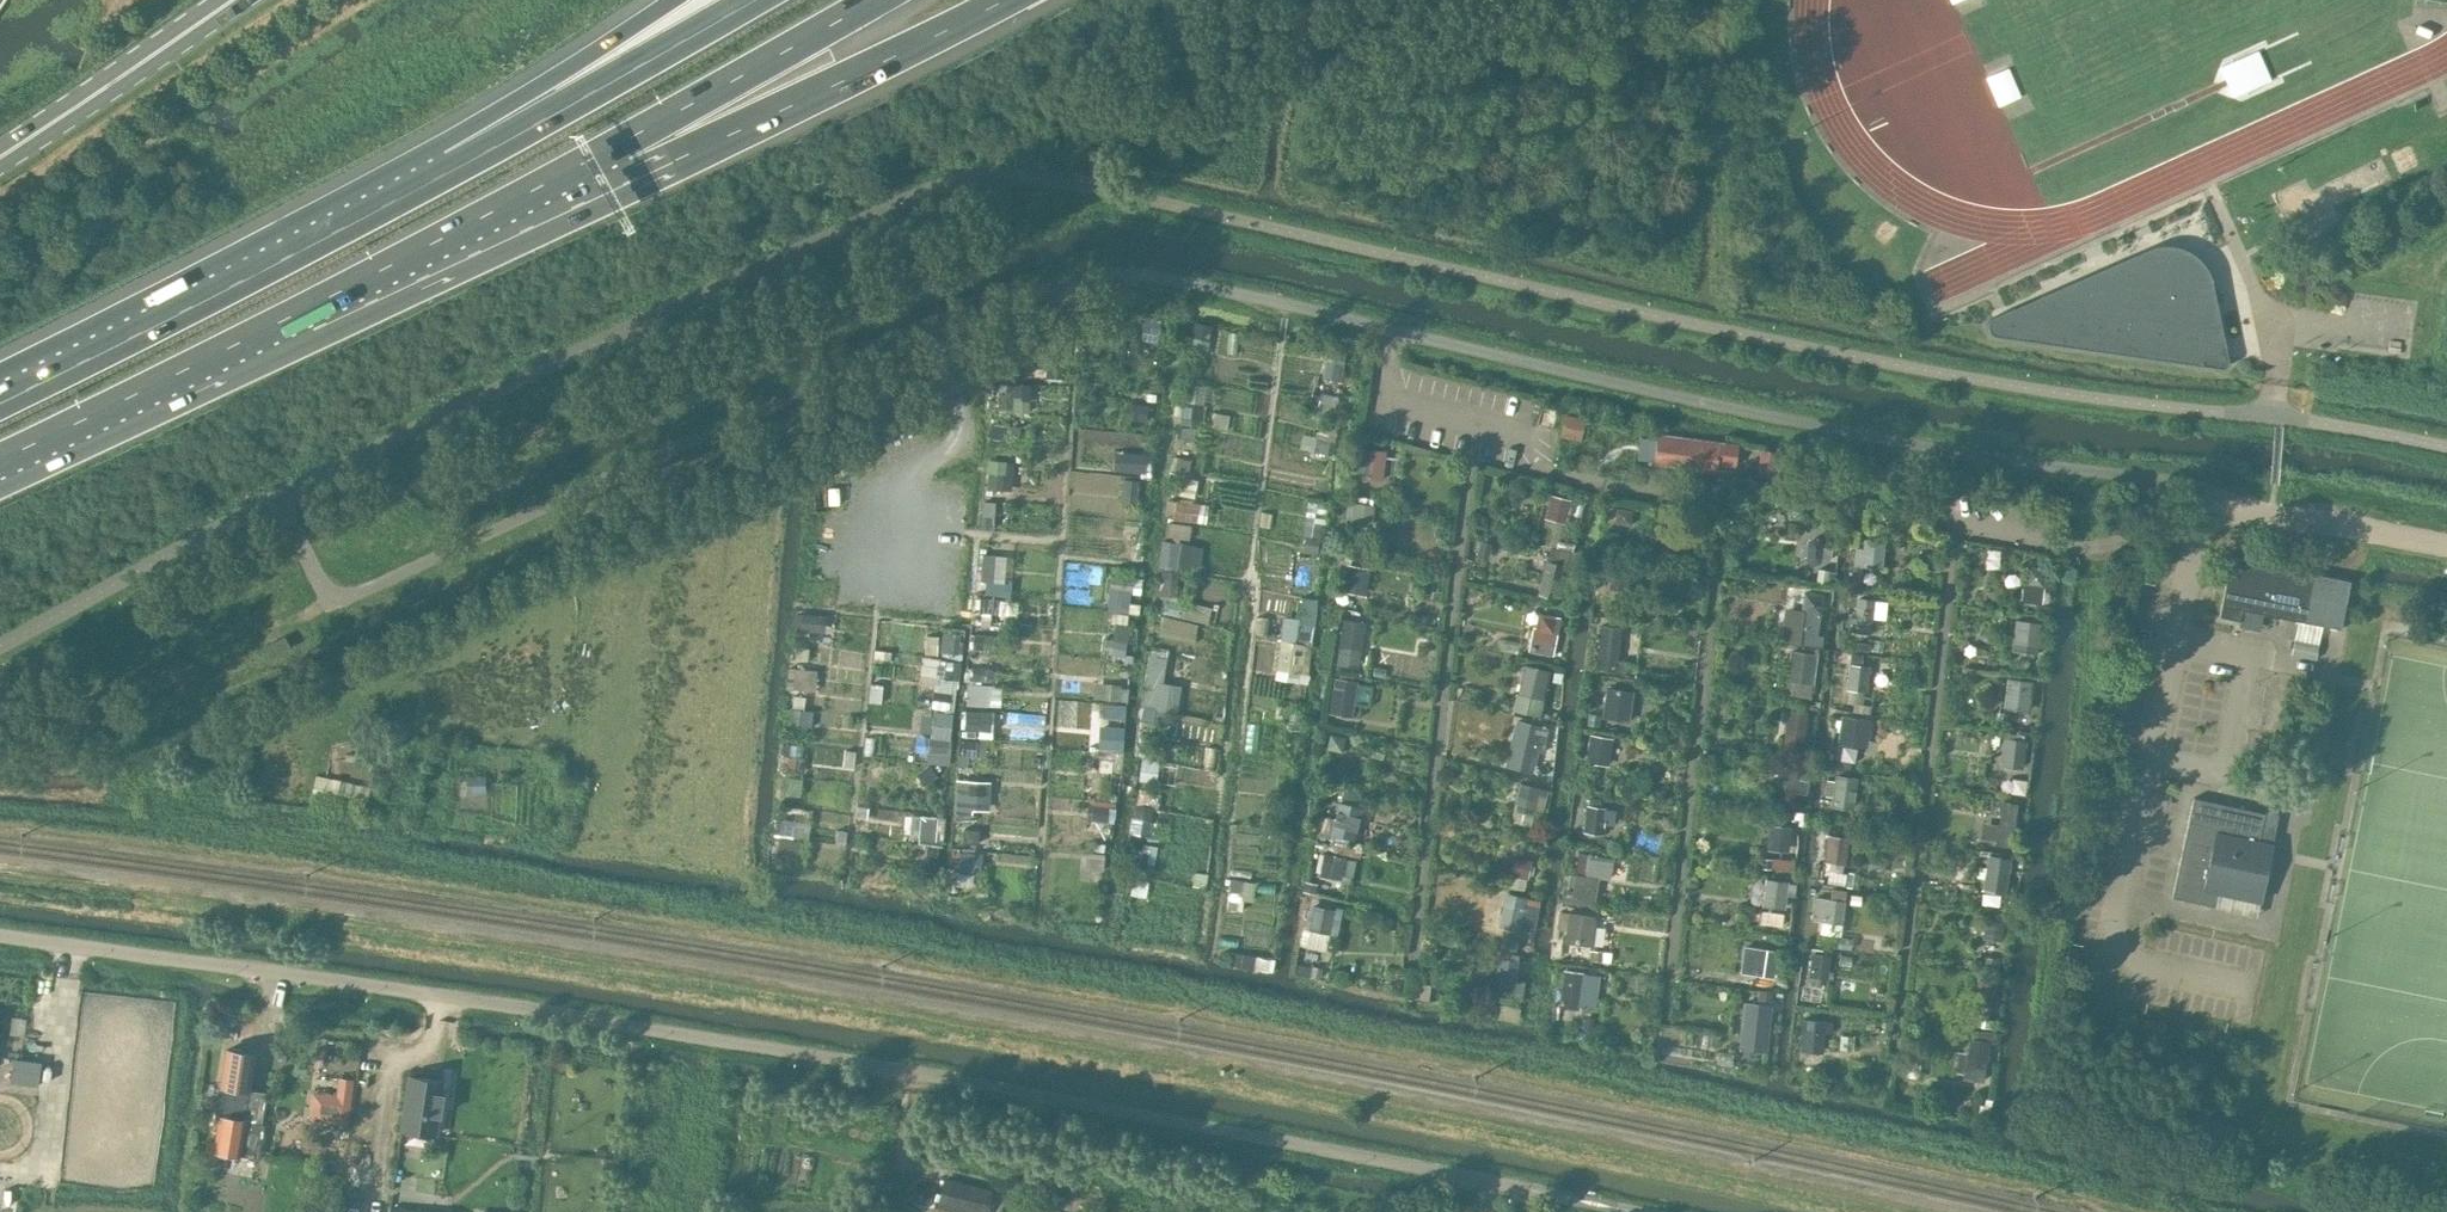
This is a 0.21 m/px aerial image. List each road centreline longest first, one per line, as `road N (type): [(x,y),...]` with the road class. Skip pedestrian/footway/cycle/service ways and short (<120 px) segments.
road 1 (unclassified): [(2224,511),(2197,489),(2155,476),(1778,417),(1134,271),(1050,285),(334,603),(278,498)]
road 2 (unclassified): [(1638,1211),(1091,1104),(572,1015),(0,936)]
road 3 (motorway): [(0,458),(617,148)]
road 4 (motorway): [(454,169),(0,401)]
road 5 (motorway): [(617,148),(855,74),(1002,0)]
road 6 (motorway): [(754,0),(454,169)]
road 7 (motorway): [(617,148),(877,0)]
road 8 (motorway): [(673,0),(512,99),(454,169)]
road 9 (primary): [(0,152),(224,0)]
road 10 (unclassified): [(2446,542),(2224,511)]

